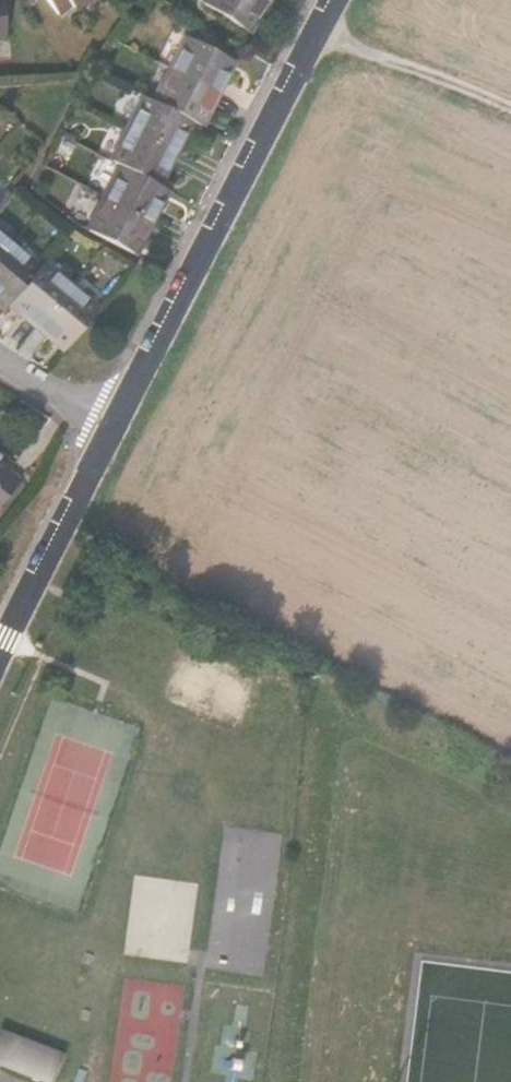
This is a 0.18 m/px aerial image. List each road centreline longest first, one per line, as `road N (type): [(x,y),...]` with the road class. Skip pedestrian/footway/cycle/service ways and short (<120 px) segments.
road 1 (residential): [(330,0),(307,33),(113,433)]
road 2 (unclassified): [(113,433),(0,652)]
road 3 (track): [(510,108),(307,33)]
road 4 (residential): [(0,356),(113,433)]

